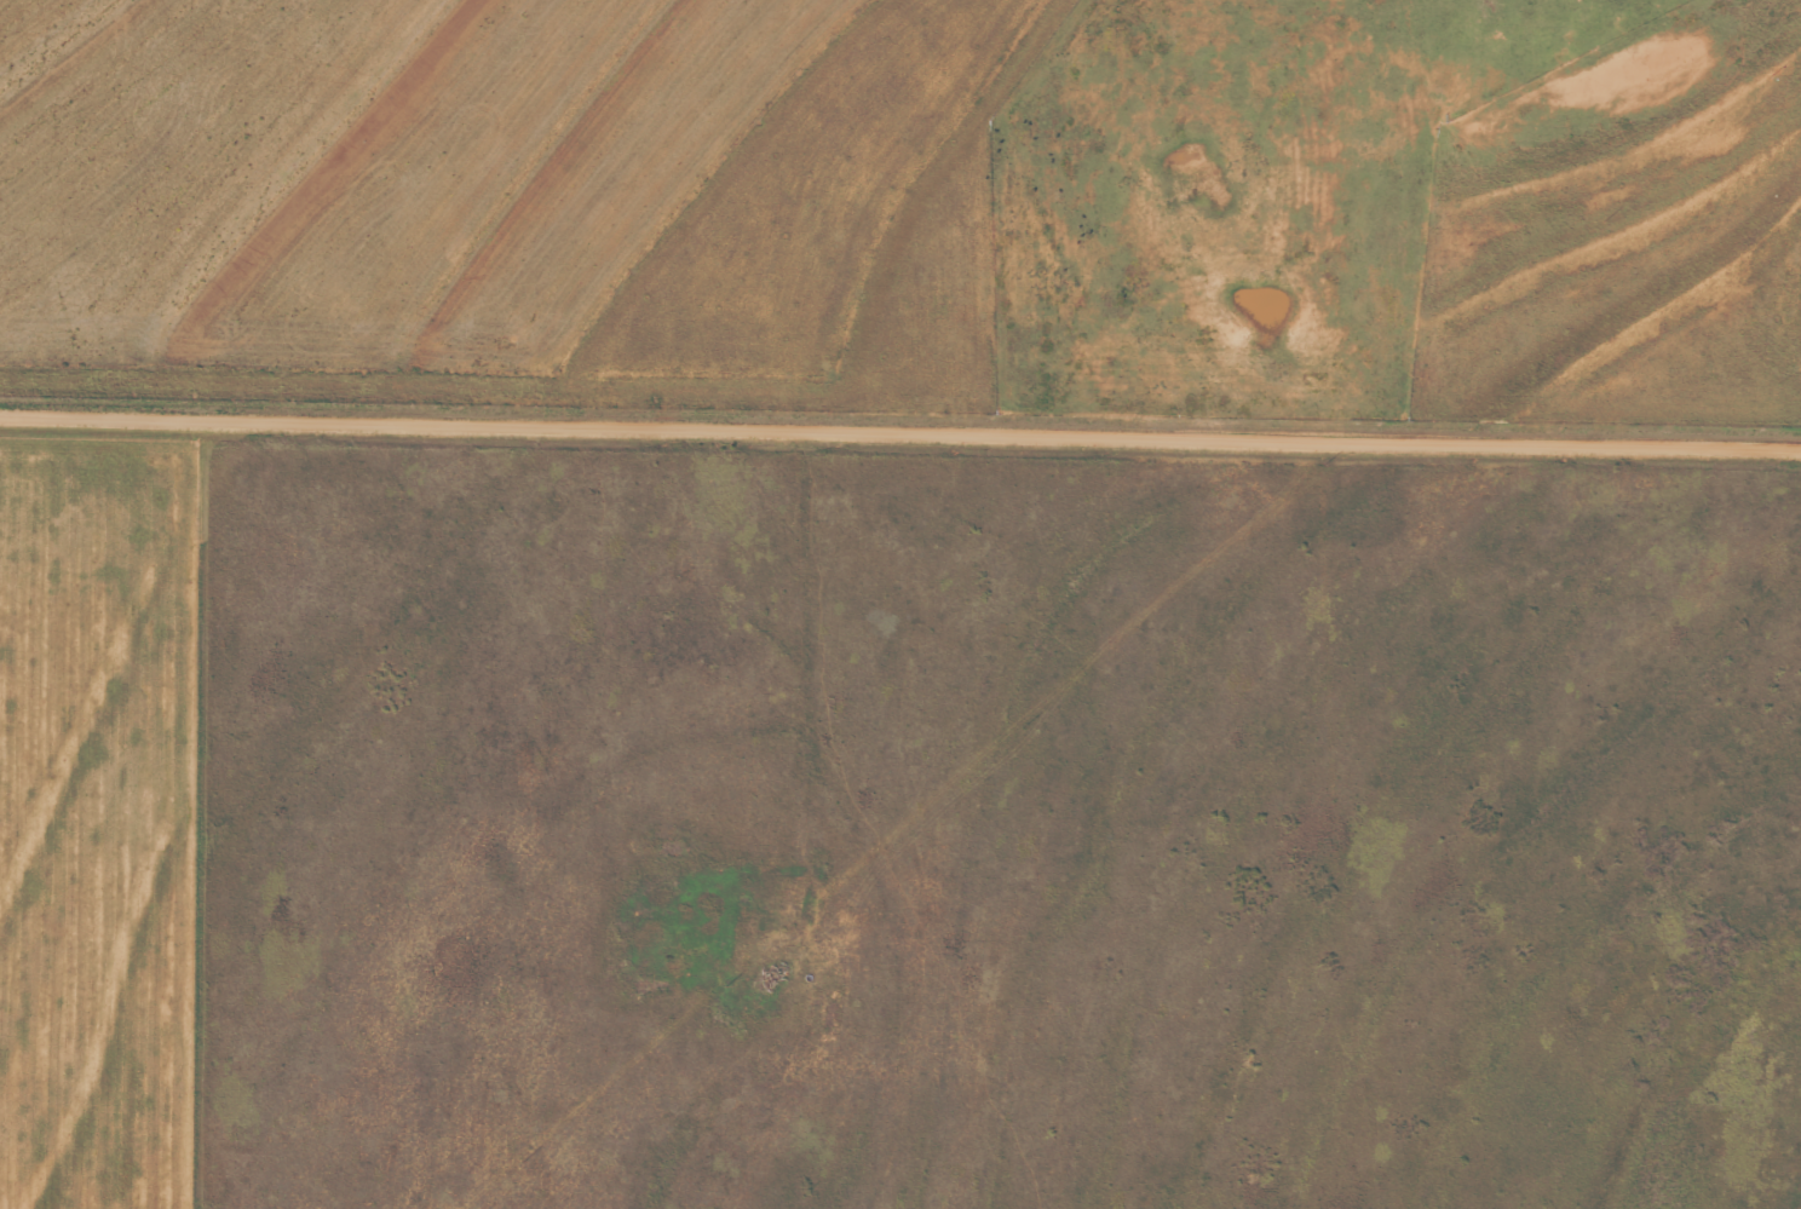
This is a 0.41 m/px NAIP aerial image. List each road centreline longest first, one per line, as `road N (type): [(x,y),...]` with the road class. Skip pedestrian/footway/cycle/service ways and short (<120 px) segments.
road 1 (residential): [(1800,442),(0,409)]
road 2 (residential): [(804,424),(819,854)]

